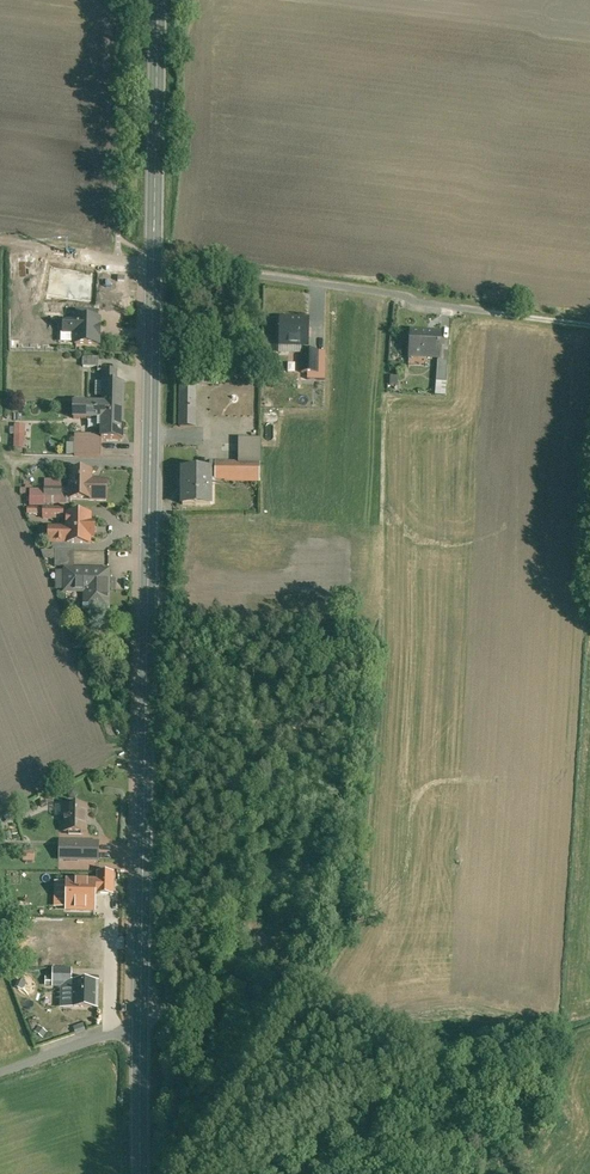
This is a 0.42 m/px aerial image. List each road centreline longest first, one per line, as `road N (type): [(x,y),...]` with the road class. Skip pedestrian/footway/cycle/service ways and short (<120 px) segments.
road 1 (secondary): [(140,1035),(158,0)]
road 2 (unclassified): [(140,1035),(112,1036),(0,1073)]
road 3 (secondary): [(141,1173),(140,1035)]

